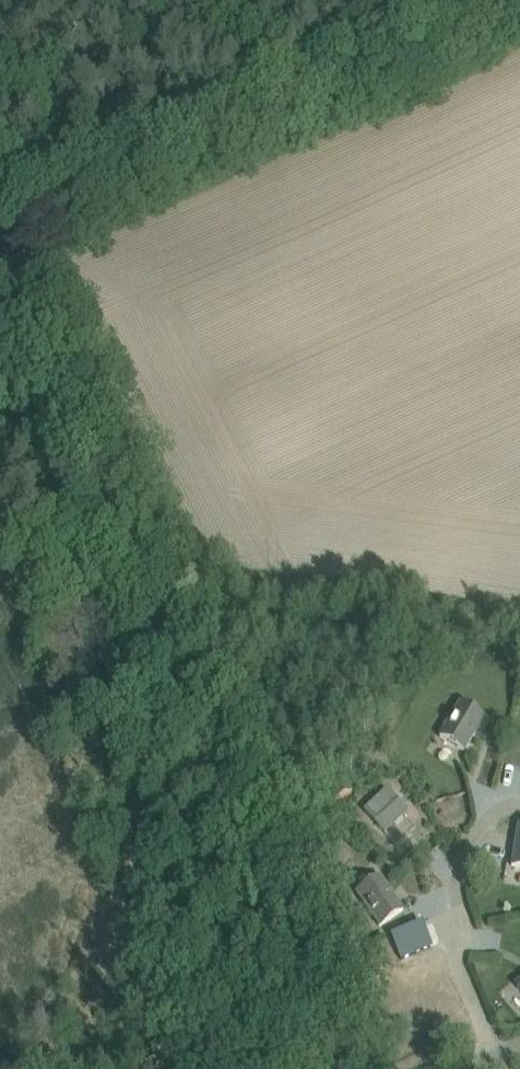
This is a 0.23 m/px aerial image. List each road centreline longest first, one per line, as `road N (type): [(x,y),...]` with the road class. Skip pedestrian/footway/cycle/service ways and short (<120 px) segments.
road 1 (tertiary): [(322,1068),(3,246)]
road 2 (unclassified): [(3,246),(290,105),(519,5)]

